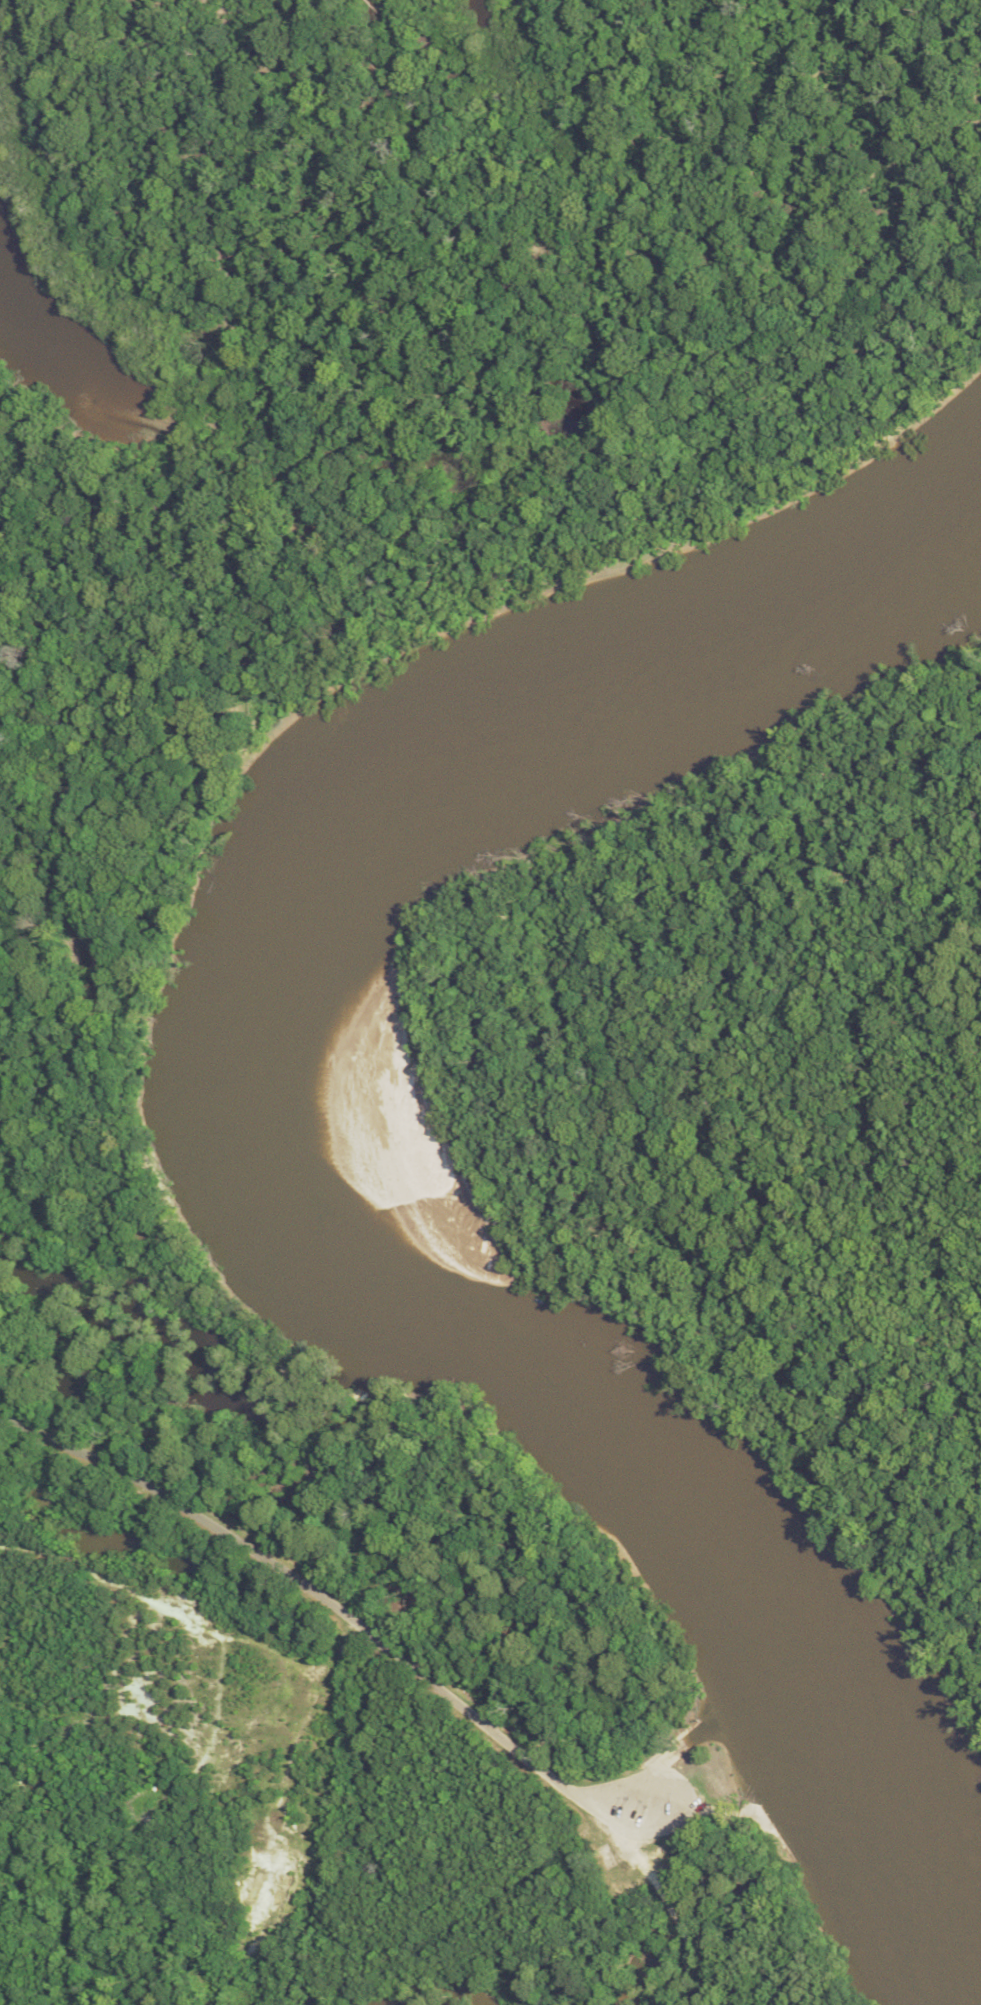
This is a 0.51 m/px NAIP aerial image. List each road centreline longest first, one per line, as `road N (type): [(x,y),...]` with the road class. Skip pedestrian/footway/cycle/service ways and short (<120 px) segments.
road 1 (residential): [(0,1411),(160,1487),(295,1573),(610,1816)]

